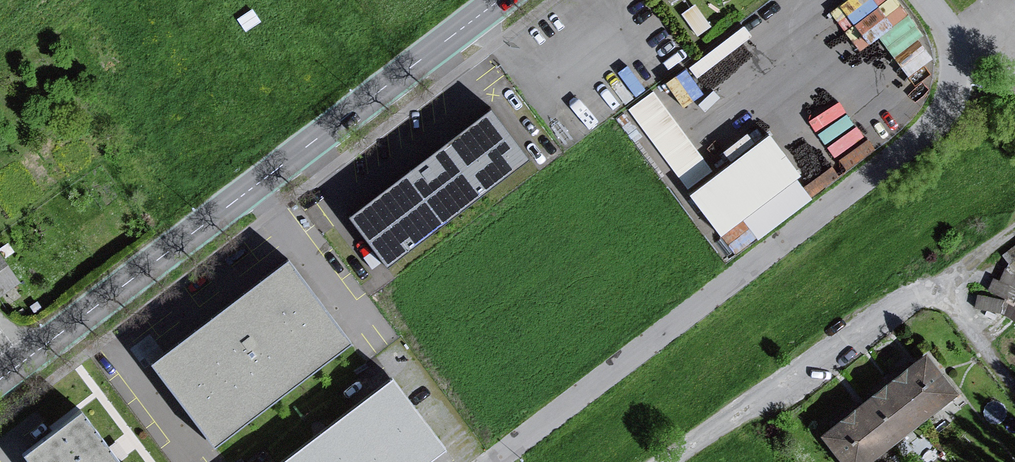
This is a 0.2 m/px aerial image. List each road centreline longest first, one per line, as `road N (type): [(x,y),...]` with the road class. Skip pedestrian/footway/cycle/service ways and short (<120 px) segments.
road 1 (unclassified): [(495,461),(917,139),(941,106),(951,75),(948,45),(921,0)]
road 2 (secondary): [(27,362),(502,0)]
road 3 (residential): [(678,461),(946,280)]

